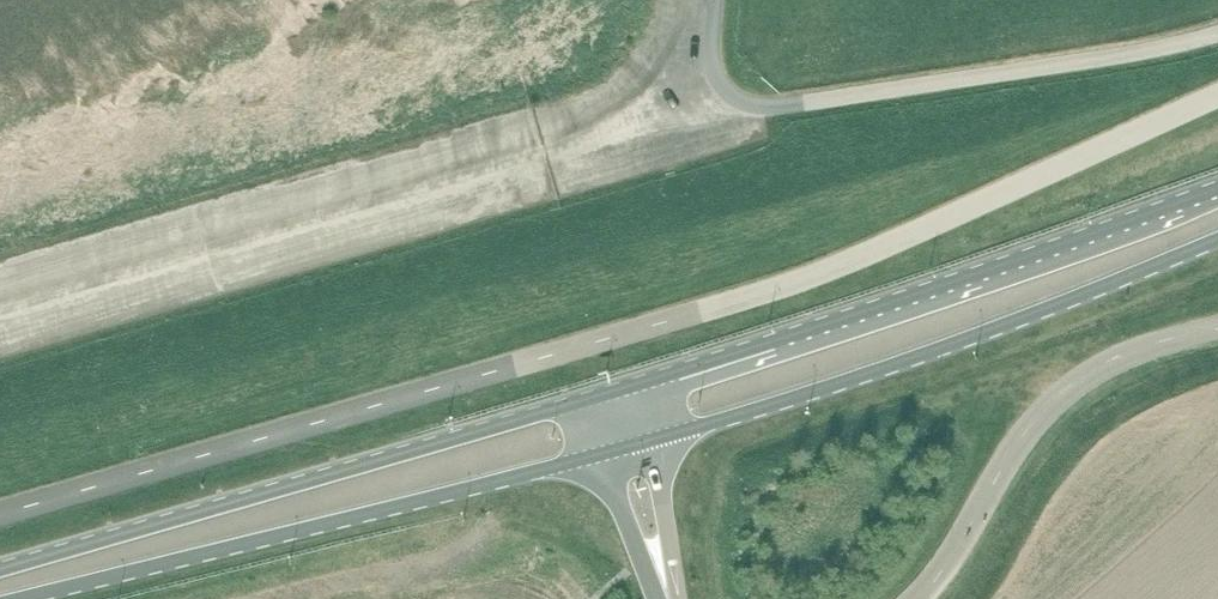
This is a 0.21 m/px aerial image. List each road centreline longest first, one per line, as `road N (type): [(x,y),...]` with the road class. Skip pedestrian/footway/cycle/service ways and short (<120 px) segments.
road 1 (unclassified): [(0,513),(794,283),(1217,94)]
road 2 (primary): [(1217,188),(609,392)]
road 3 (primary): [(609,392),(0,569)]
road 4 (primary): [(8,598),(600,454)]
road 5 (primary): [(652,439),(954,344),(1217,239)]
road 6 (unclassified): [(1217,35),(753,108),(724,95),(716,81),(716,0)]
road 7 (unclassified): [(915,598),(1018,443),(1066,388),(1126,350),(1217,328)]
road 8 (tertiary): [(671,598),(652,439)]
road 9 (tertiary): [(600,454),(663,598)]

